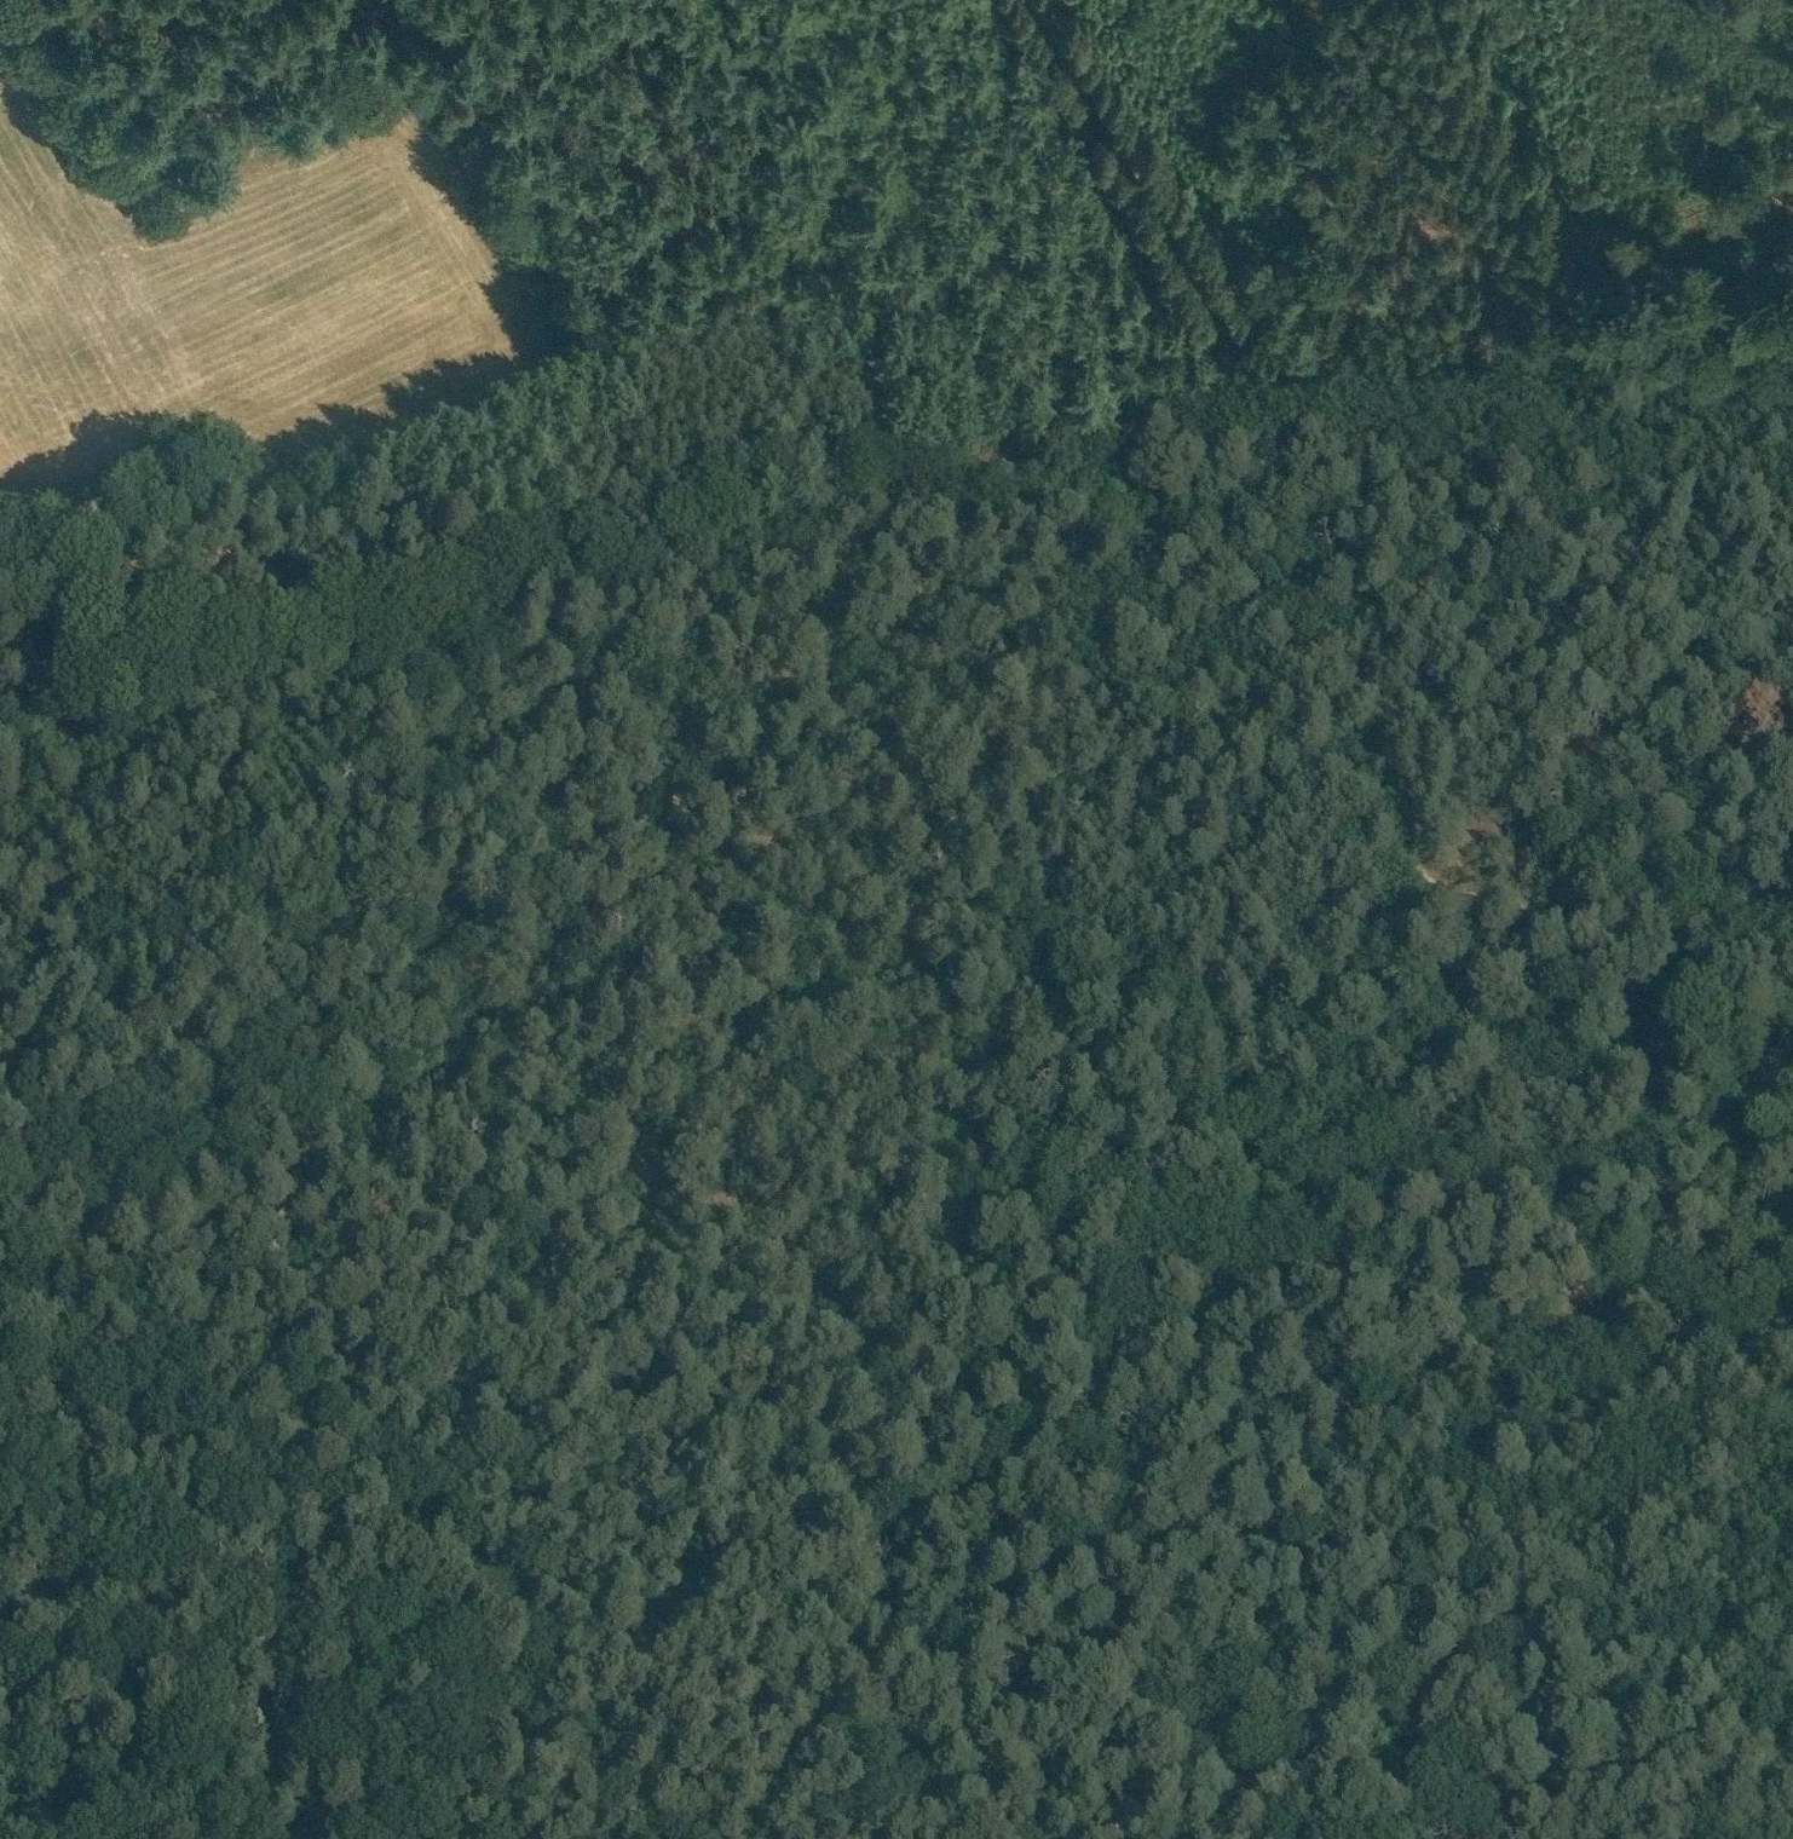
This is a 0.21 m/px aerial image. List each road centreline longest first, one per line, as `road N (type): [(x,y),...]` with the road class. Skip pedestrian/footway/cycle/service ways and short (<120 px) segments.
road 1 (track): [(1027,470),(0,720)]
road 2 (track): [(1268,406),(1027,470)]

